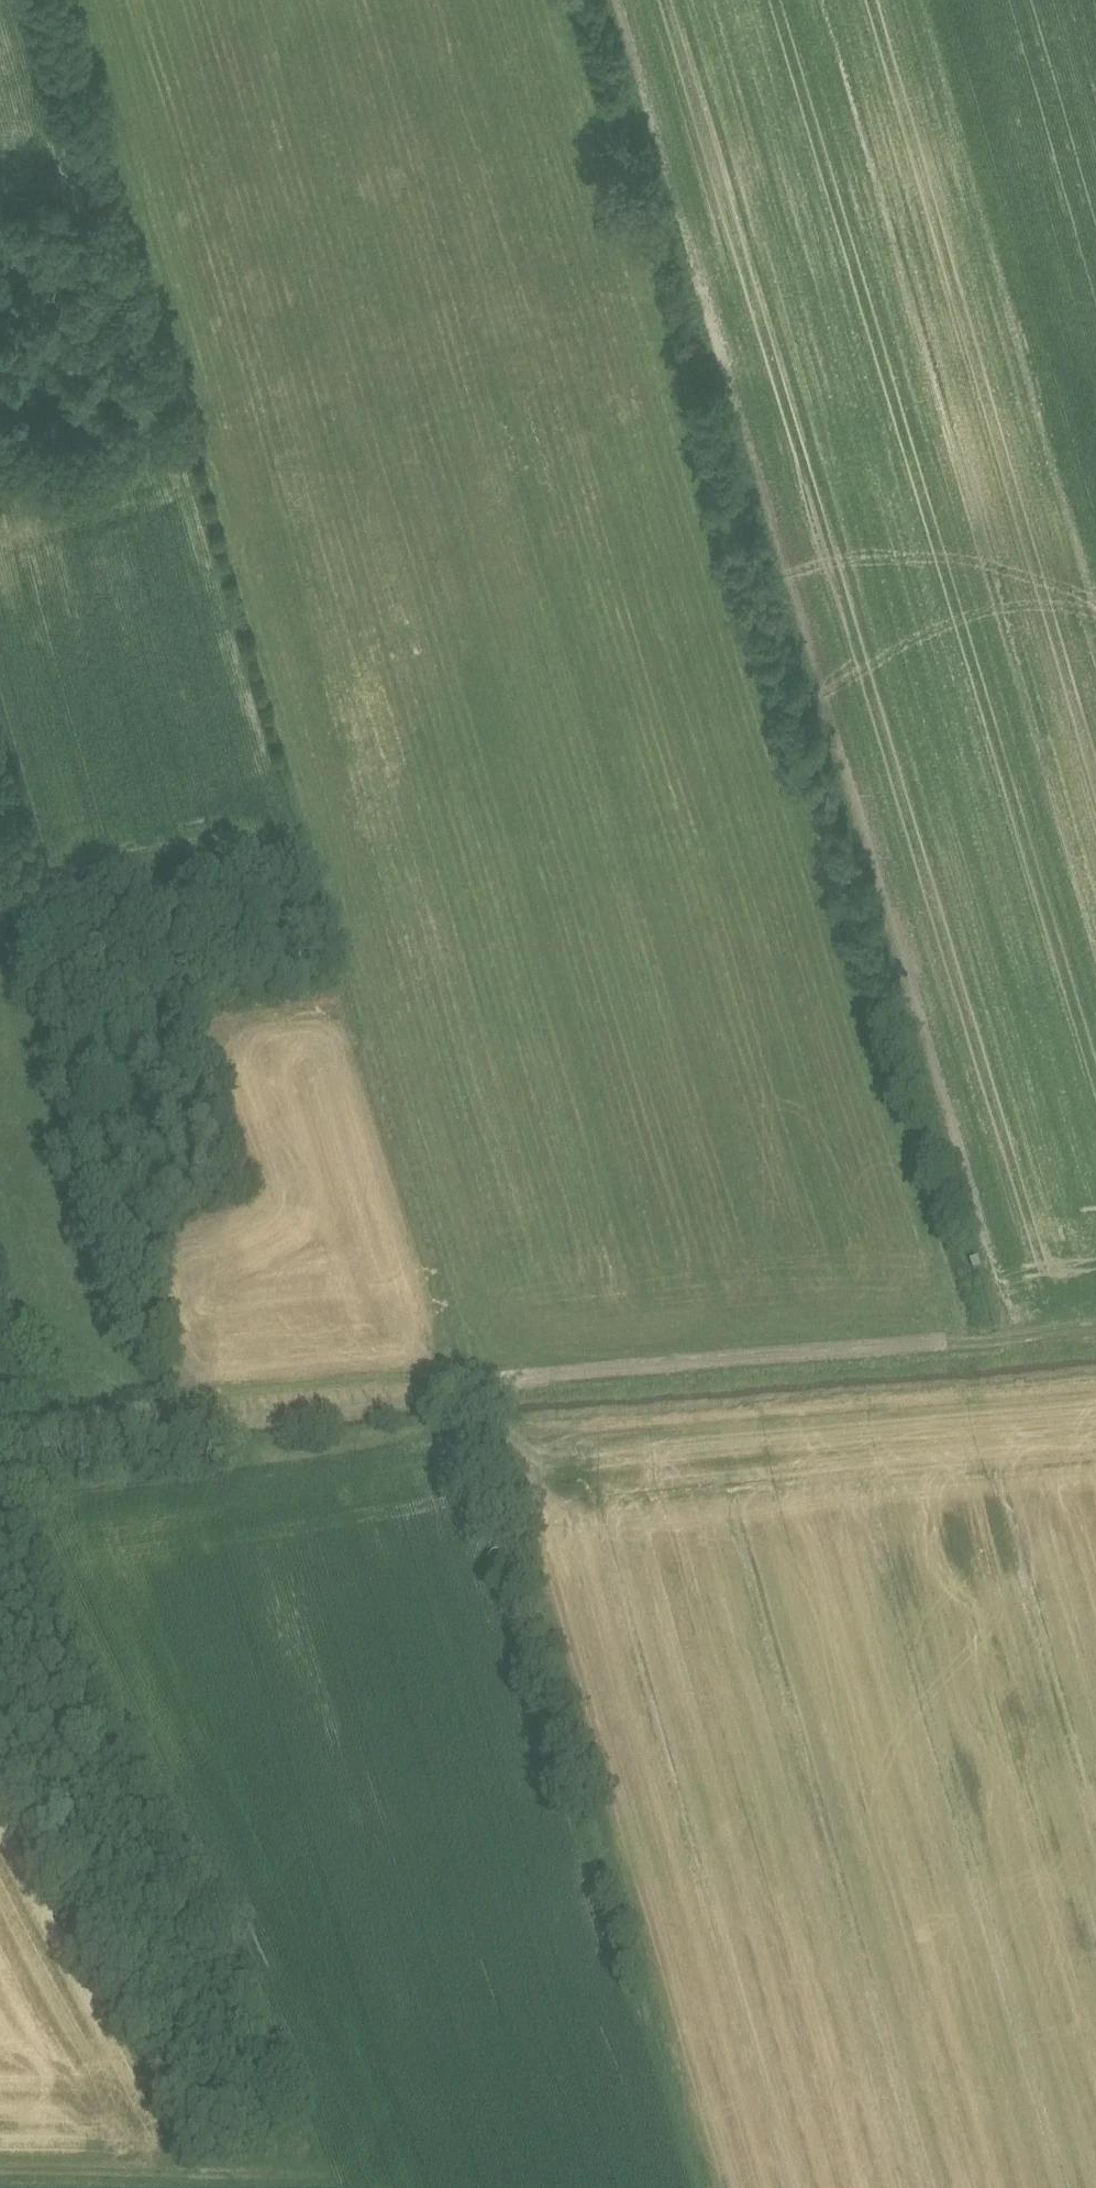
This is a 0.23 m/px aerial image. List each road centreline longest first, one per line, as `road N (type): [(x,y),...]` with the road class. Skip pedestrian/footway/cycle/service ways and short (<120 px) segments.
road 1 (track): [(1095,1334),(0,1425)]
road 2 (track): [(309,2179),(0,2175)]

